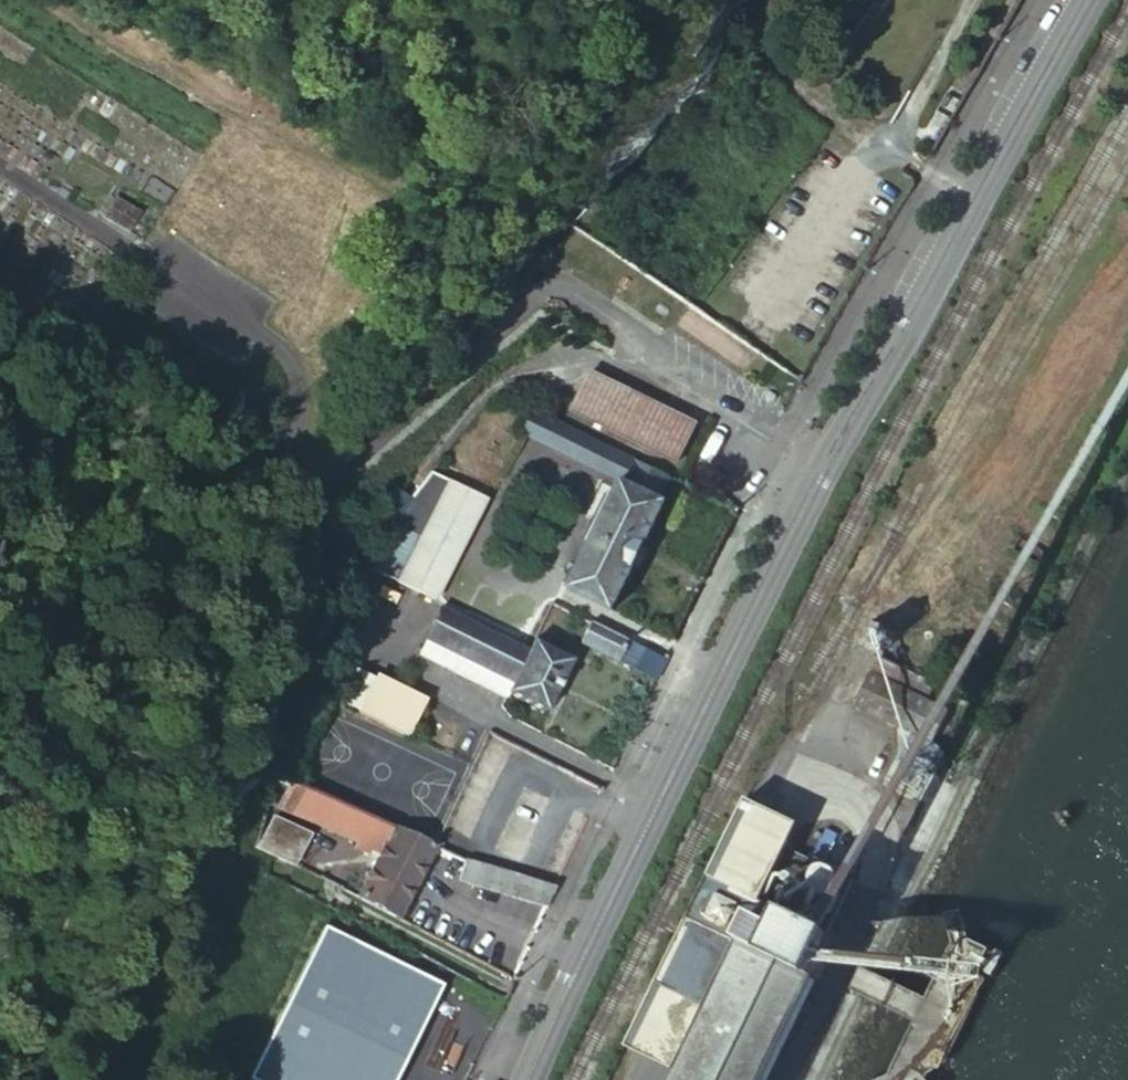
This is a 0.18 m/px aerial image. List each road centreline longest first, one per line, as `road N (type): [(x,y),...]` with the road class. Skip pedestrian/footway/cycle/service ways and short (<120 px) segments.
road 1 (unclassified): [(823,456),(567,287),(537,286),(429,406),(297,500),(265,500),(252,477),(289,384),(279,346),(184,286)]
road 2 (secondary): [(823,456),(522,1079)]
road 3 (secondary): [(1088,0),(823,456)]

